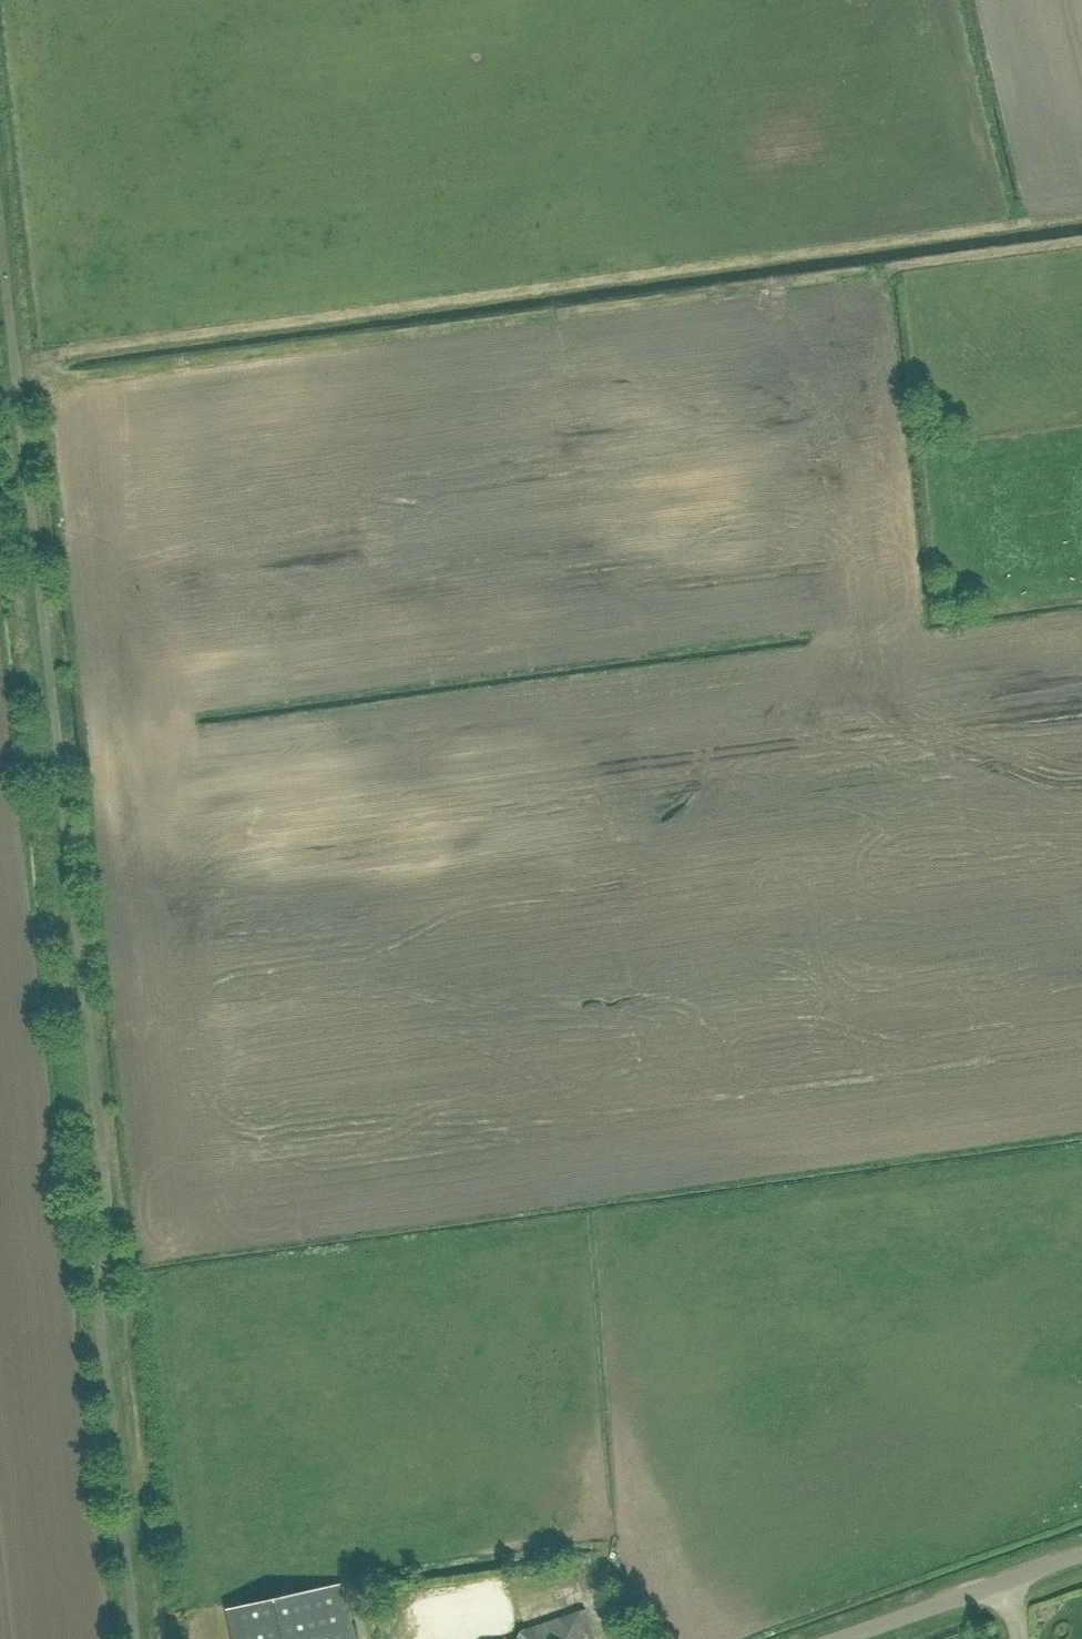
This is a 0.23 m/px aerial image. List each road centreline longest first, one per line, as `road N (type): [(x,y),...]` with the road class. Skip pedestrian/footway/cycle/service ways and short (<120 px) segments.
road 1 (unclassified): [(850,1638),(1081,1560)]

